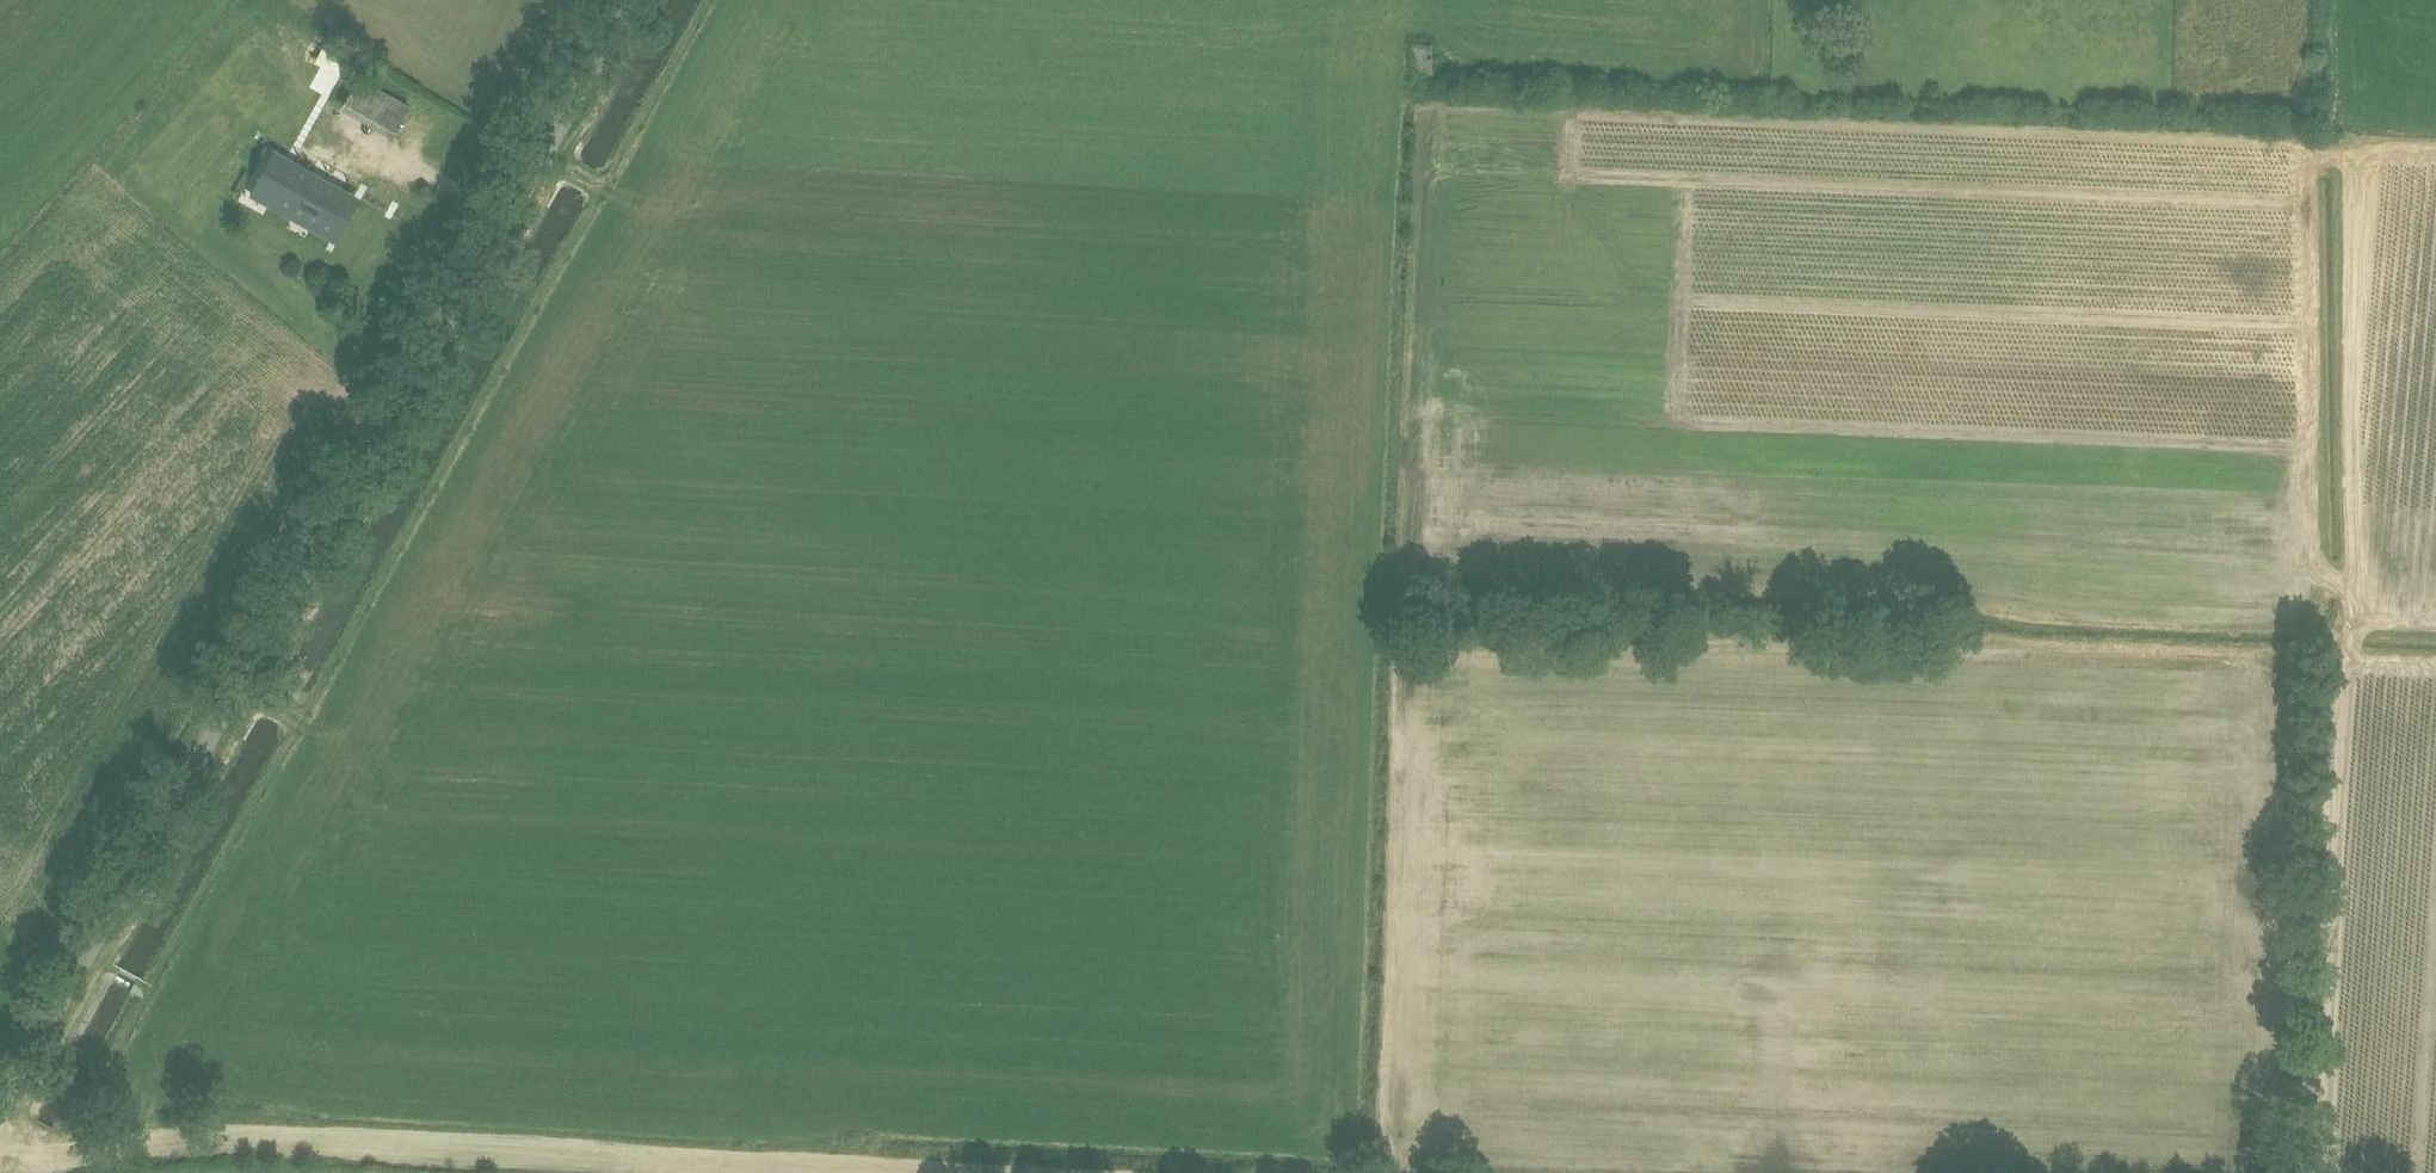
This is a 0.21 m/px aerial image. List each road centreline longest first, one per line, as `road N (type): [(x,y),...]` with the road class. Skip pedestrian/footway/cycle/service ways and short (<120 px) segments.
road 1 (unclassified): [(0,1118),(633,0)]
road 2 (track): [(0,1136),(51,1159),(294,1127),(1100,1172)]

